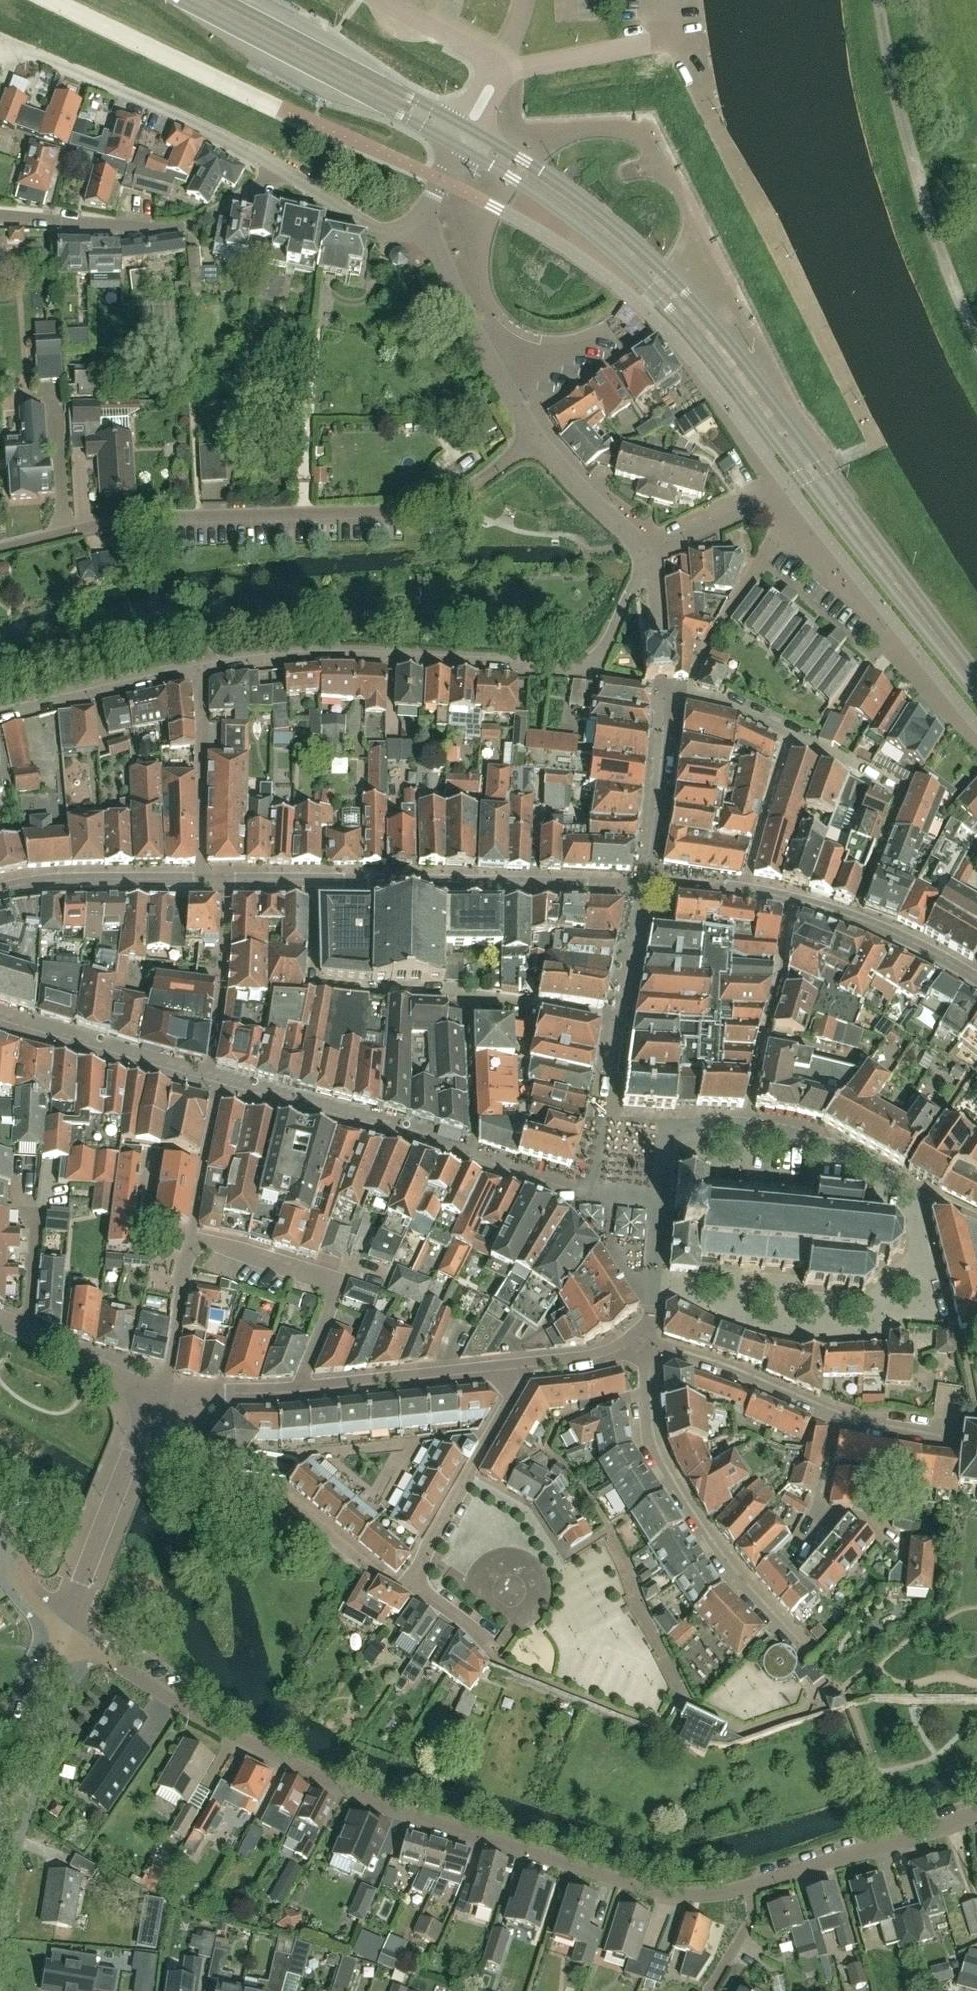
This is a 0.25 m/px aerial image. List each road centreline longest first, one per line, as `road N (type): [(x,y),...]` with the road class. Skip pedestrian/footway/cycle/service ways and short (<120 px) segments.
road 1 (residential): [(65,1632),(222,1733),(443,1829),(671,1892),(751,1886),(976,1813)]
road 2 (residential): [(0,549),(140,517),(418,508),(454,497),(534,437)]
road 3 (secondary): [(976,686),(663,285)]
road 4 (residential): [(474,1156),(0,1019)]
road 5 (residential): [(299,1392),(334,1283),(191,1238),(164,1394)]
road 6 (residential): [(600,1122),(736,1124),(794,1134),(976,1220)]
road 7 (residential): [(200,673),(316,655),(590,672)]
road 8 (residential): [(805,1649),(731,1568),(648,1442),(644,1347)]
road 9 (track): [(976,340),(925,202),(879,0)]
road 10 (residential): [(504,1649),(416,1583),(427,1544),(511,1397),(509,1369)]
road 11 (residential): [(647,881),(312,881)]
road 12 (secondary): [(181,0),(457,146)]
road 13 (residential): [(282,168),(1,44)]
road 14 (residential): [(0,218),(176,228),(282,168)]
road 15 (secondary): [(466,129),(226,0)]
road 16 (residential): [(852,918),(900,789),(785,732)]
road 17 (residential): [(467,997),(311,985),(312,881)]
road 18 (secondary): [(663,285),(655,262),(598,213),(466,129)]
road 19 (residential): [(65,1632),(151,1393)]
road 20 (secondary): [(457,146),(548,202),(638,276),(663,285)]
road 21 (residential): [(299,1392),(509,1369)]
road 22 (residential): [(198,879),(200,673)]
road 23 (residential): [(837,1413),(719,1363),(644,1347)]
road 24 (residential): [(0,717),(200,673)]
road 25 (residential): [(198,879),(45,880),(0,889)]
road 26 (residential): [(512,398),(426,227)]
road 27 (residential): [(647,881),(663,692)]
road 28 (residential): [(2,1797),(65,1632)]
road 29 (residential): [(151,1393),(0,1322)]
road 30 (residential): [(426,227),(373,229),(282,168)]
road 31 (residential): [(745,889),(785,732)]
road 32 (residential): [(474,1156),(467,997)]
road 33 (residential): [(644,547),(786,482)]
road 34 (residential): [(644,547),(534,437)]
road 35 (residential): [(621,1018),(467,997)]
road 36 (residential): [(837,1413),(817,1523),(797,1550)]
road 37 (residential): [(621,1018),(647,881)]
road 38 (residential): [(976,980),(852,918)]
road 39 (residential): [(509,1369),(644,1347)]
road 40 (residential): [(164,1394),(299,1392)]
road 41 (residential): [(650,1305),(579,1195)]
road 42 (residential): [(785,732),(731,706),(663,692)]
road 43 (residential): [(0,1527),(12,1569),(65,1632)]
road 44 (residential): [(590,672),(646,565)]

